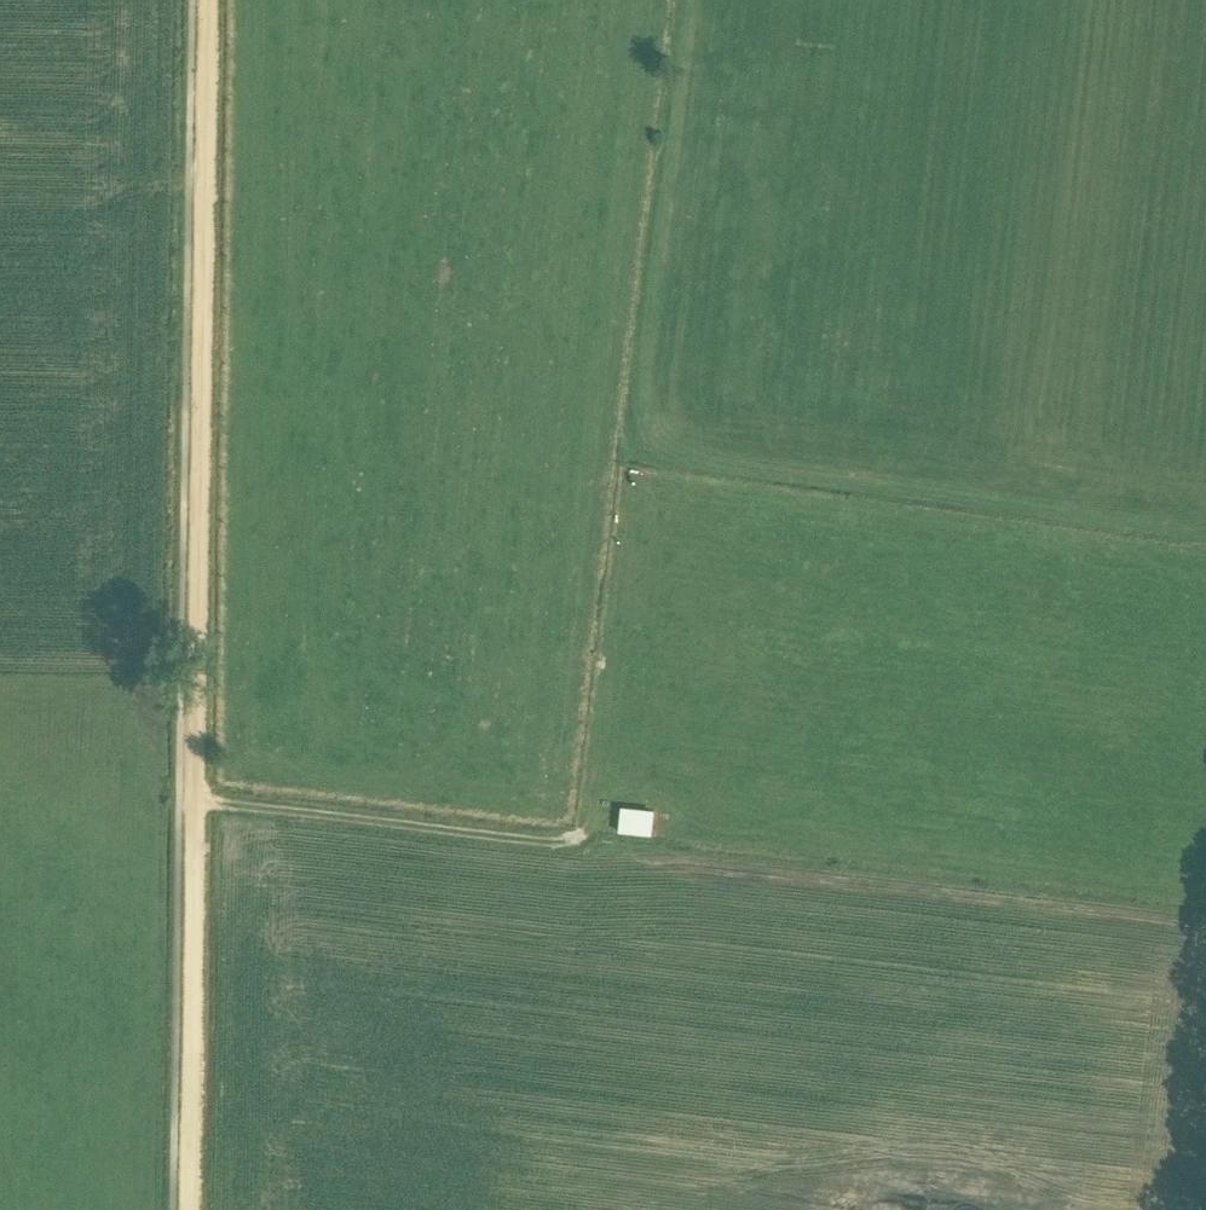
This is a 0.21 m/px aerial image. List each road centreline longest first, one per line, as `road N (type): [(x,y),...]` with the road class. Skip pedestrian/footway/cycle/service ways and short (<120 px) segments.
road 1 (track): [(186,1209),(207,0)]

